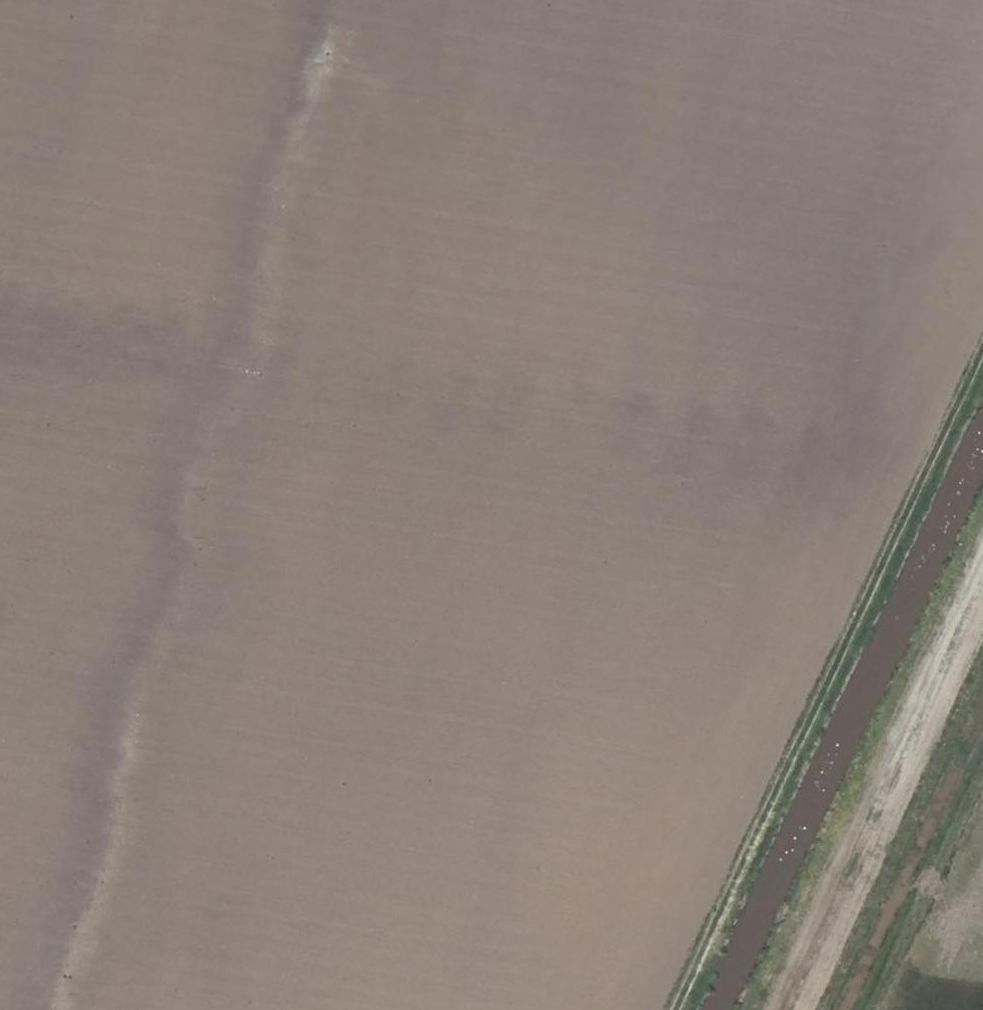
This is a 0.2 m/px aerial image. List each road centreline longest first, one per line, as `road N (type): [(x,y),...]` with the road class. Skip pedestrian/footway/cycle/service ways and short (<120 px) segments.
road 1 (track): [(982,645),(813,1009)]

